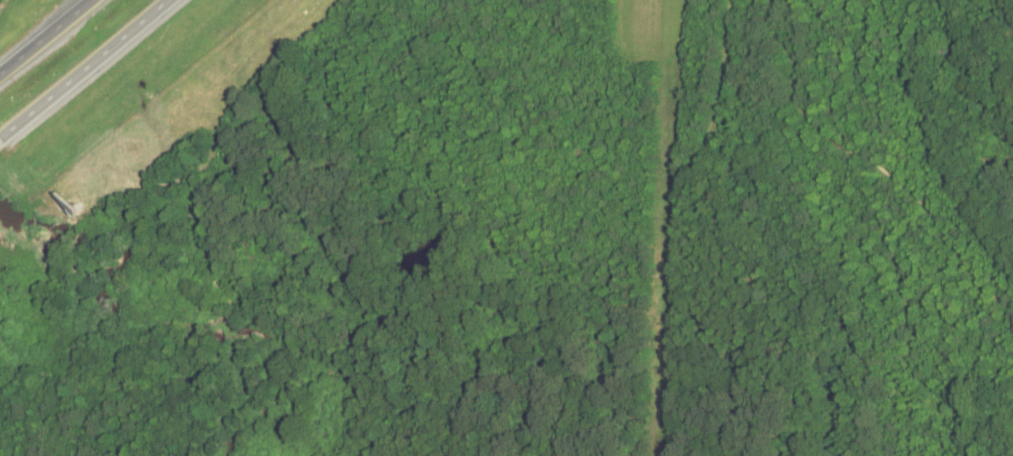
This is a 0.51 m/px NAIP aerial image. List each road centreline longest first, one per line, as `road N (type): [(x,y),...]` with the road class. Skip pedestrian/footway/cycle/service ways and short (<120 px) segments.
road 1 (motorway): [(0,135),(163,0)]

